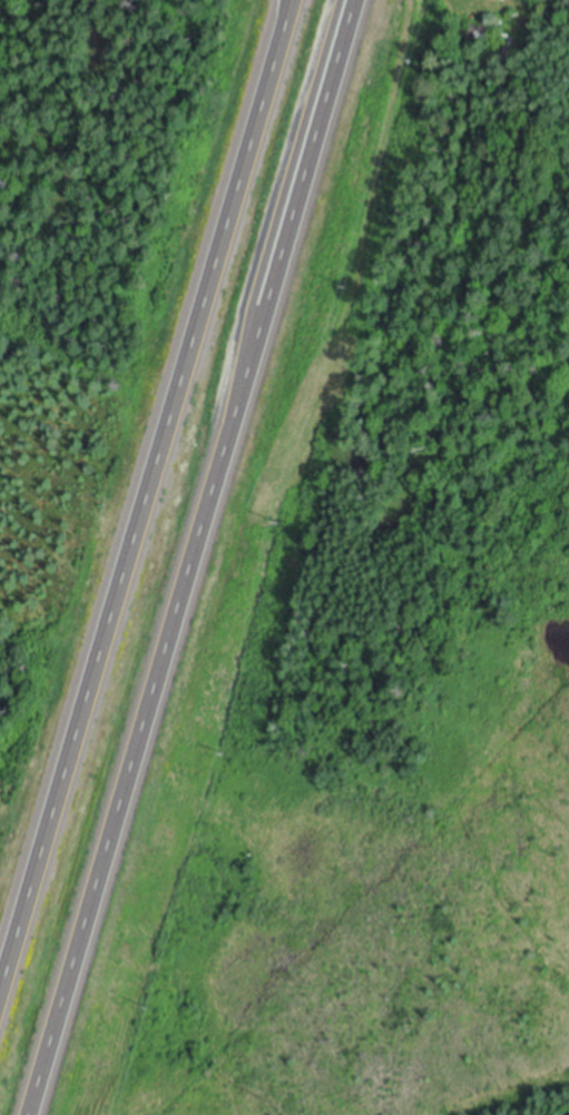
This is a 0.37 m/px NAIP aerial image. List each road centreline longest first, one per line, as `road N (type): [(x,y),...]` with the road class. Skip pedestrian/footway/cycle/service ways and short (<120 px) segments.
road 1 (trunk): [(291,0),(0,987)]
road 2 (trunk): [(30,1114),(243,389)]
road 3 (trunk): [(243,389),(356,0)]

